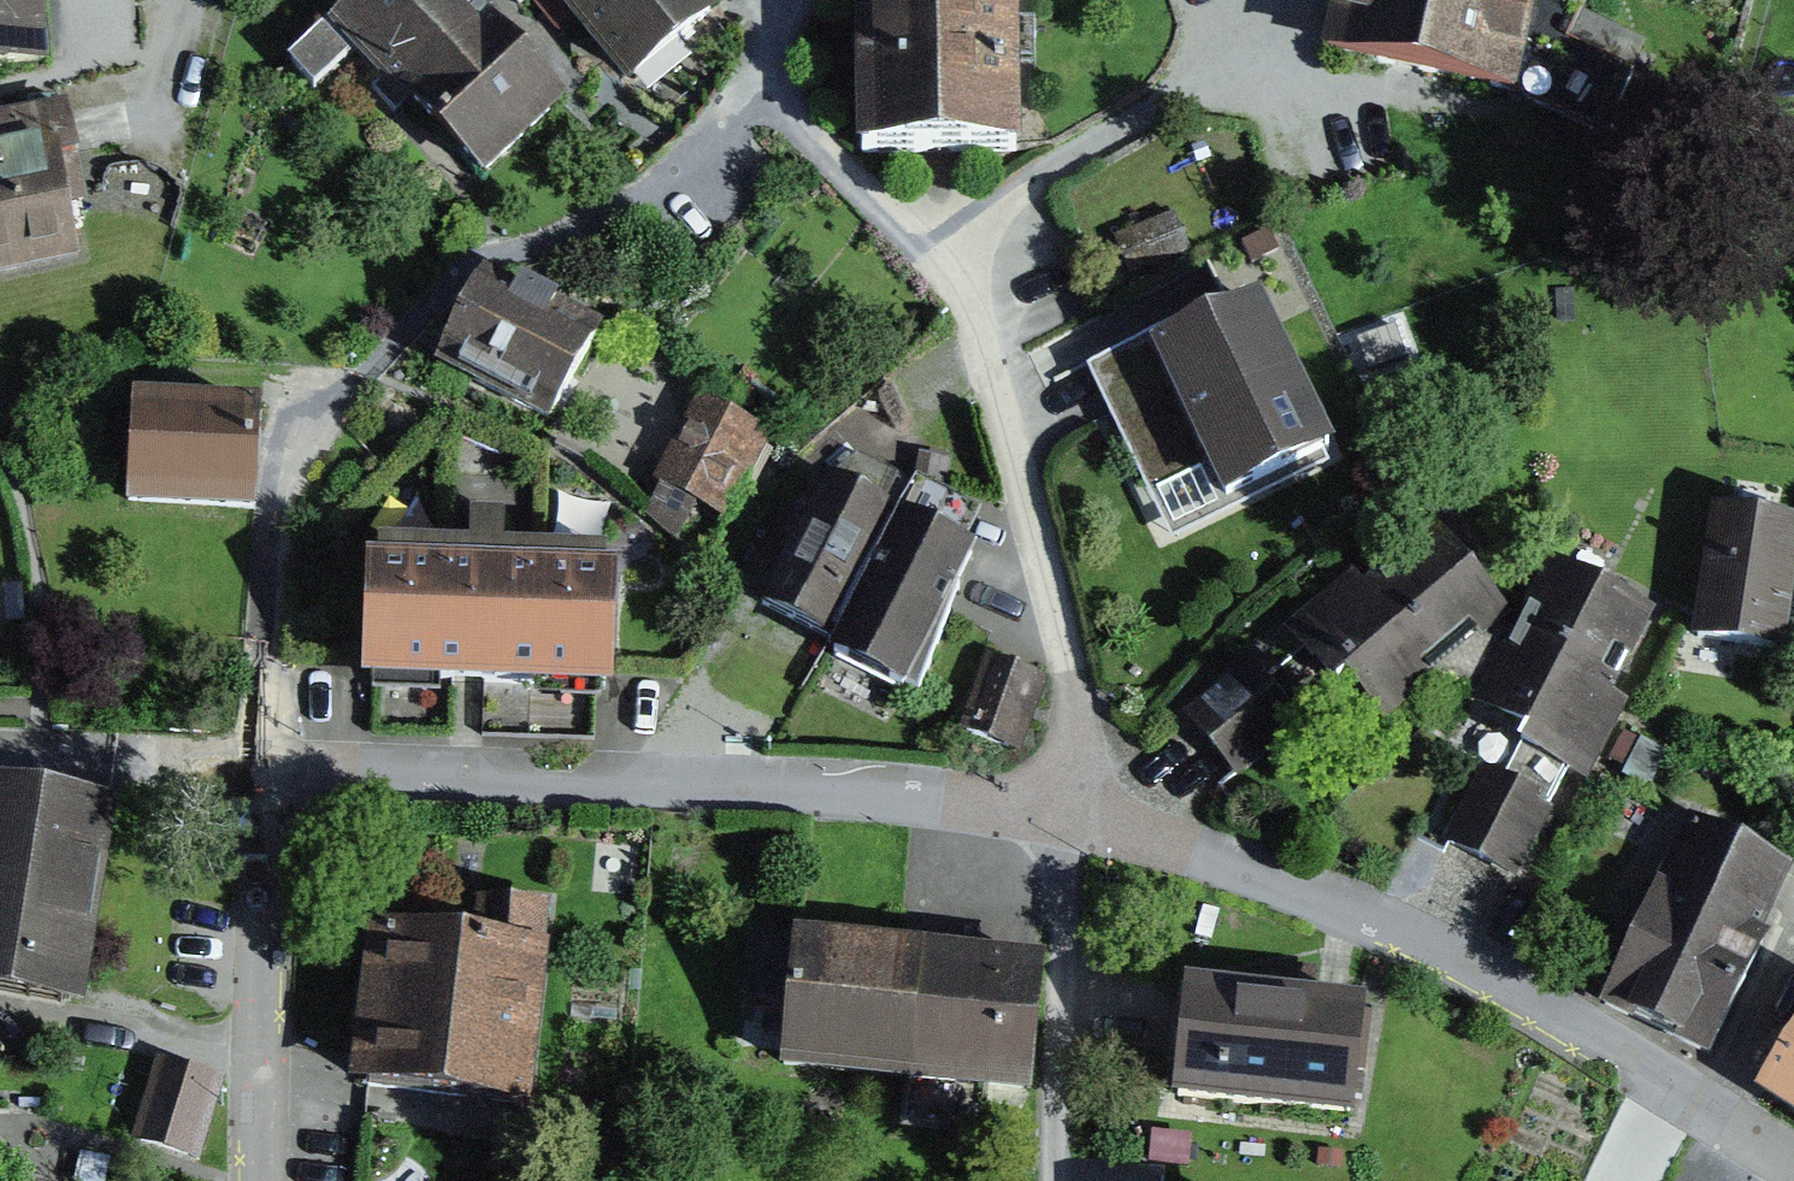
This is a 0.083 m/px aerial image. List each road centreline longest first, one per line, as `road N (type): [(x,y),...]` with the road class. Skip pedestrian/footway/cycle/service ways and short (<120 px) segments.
road 1 (residential): [(254,774),(280,454),(481,264),(680,166),(764,83)]
road 2 (residential): [(764,83),(941,262),(973,318),(996,379),(1068,668),(1078,759),(1068,810)]
road 3 (residential): [(254,774),(905,795),(1068,810)]
road 4 (residential): [(1068,810),(1378,920),(1718,1108),(1793,1161)]
road 5 (residential): [(262,1180),(254,774)]
road 6 (residential): [(1062,1180),(1068,810)]
road 7 (residential): [(0,764),(254,774)]

